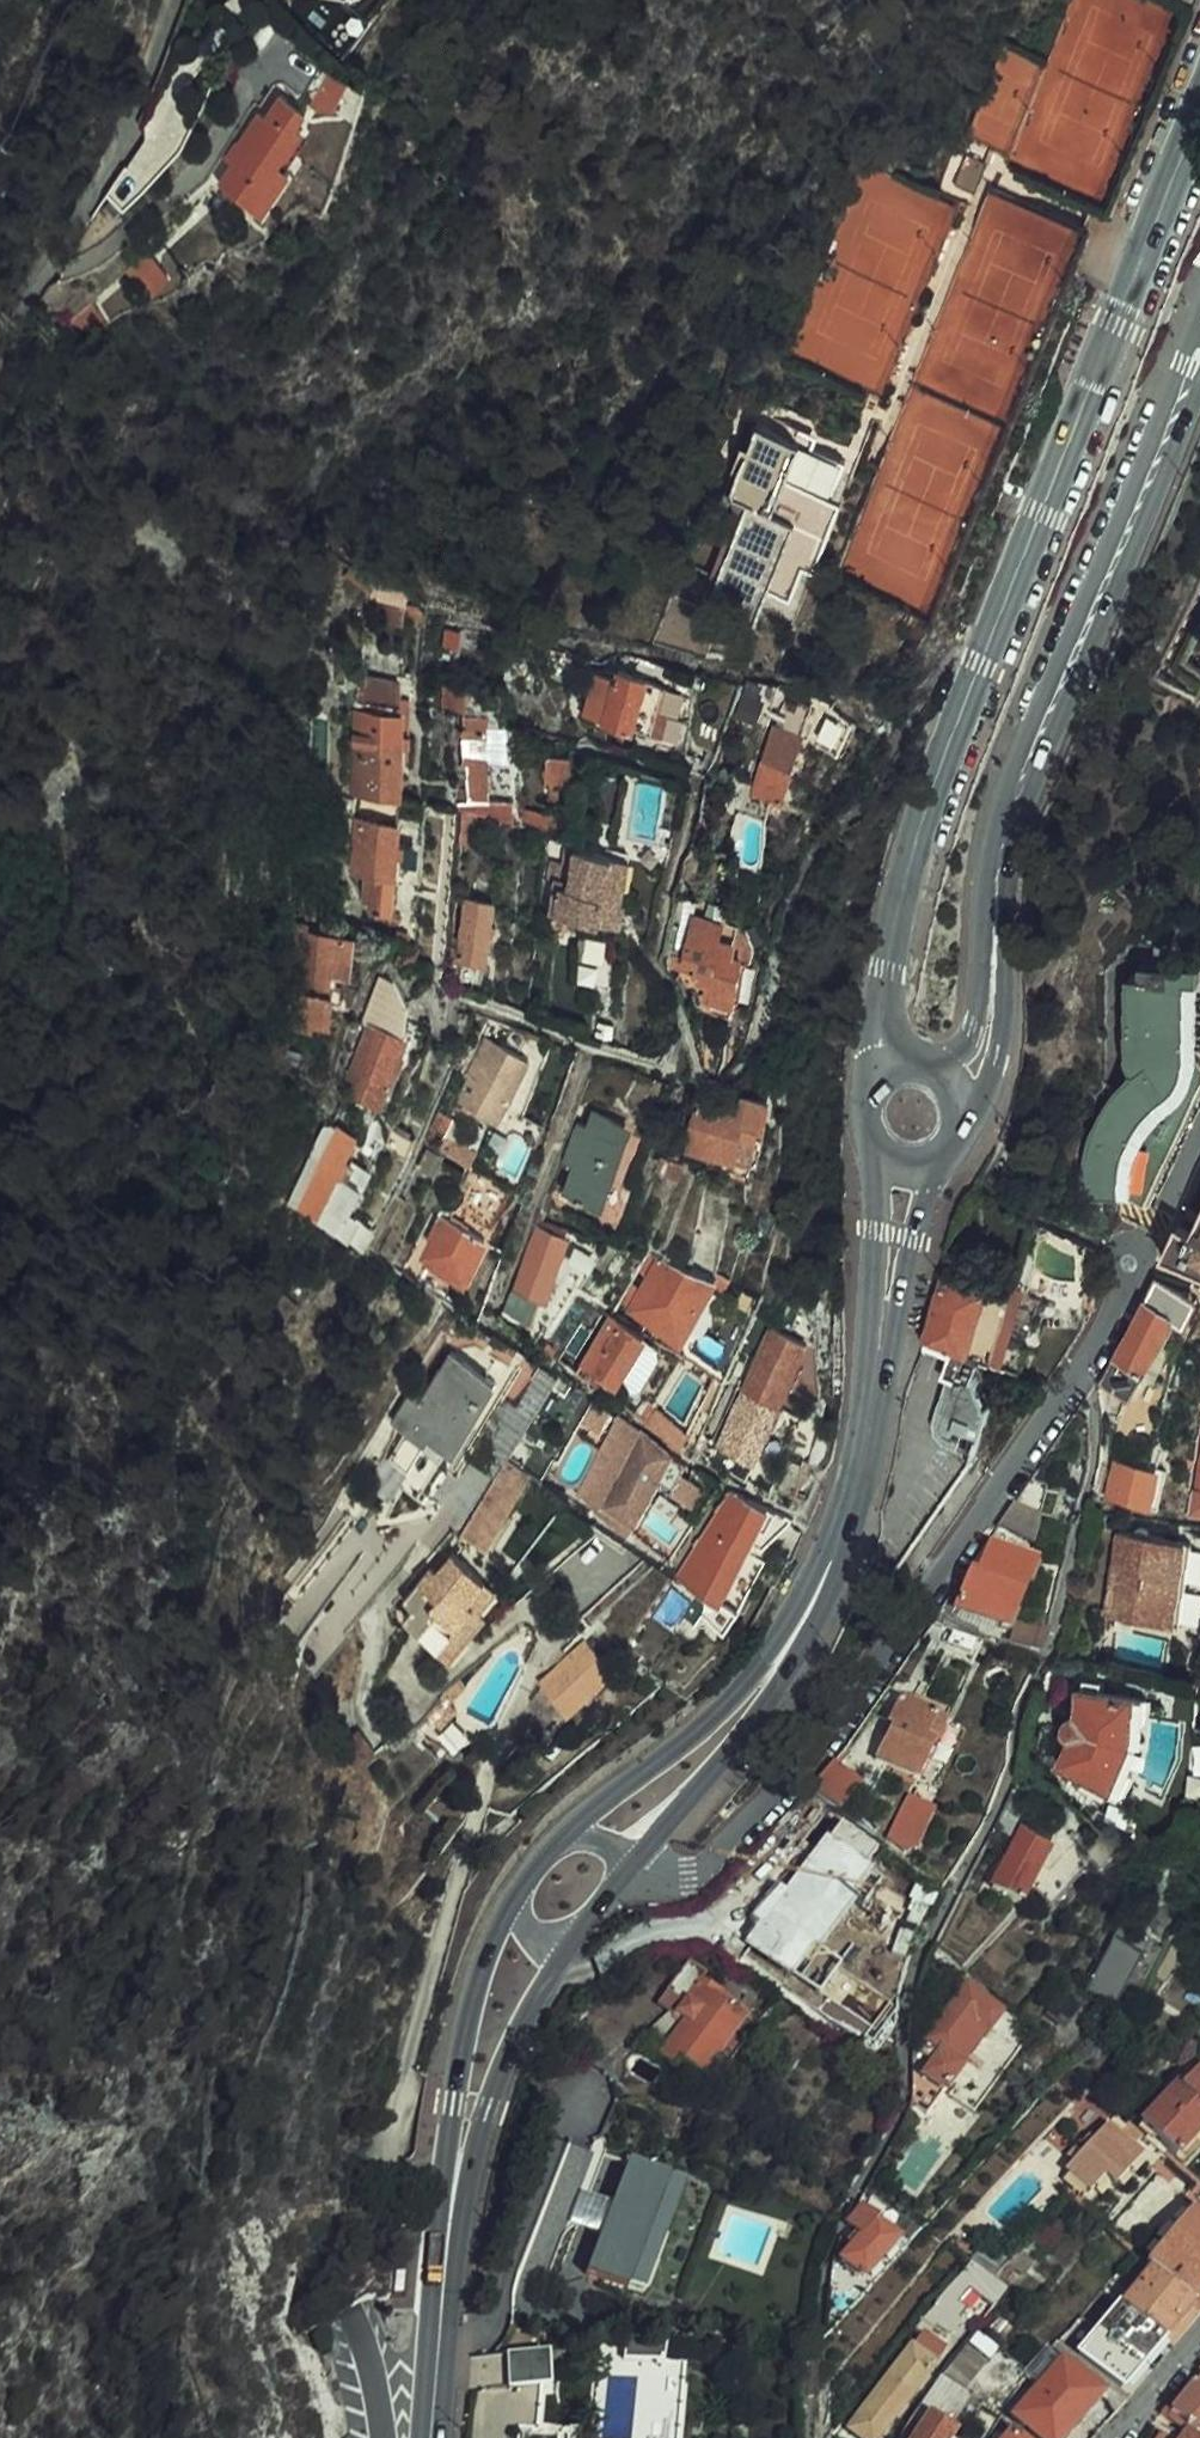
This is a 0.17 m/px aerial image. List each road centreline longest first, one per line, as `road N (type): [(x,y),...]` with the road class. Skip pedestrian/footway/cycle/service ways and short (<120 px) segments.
road 1 (primary): [(882,1009),(930,795),(1199,105)]
road 2 (primary): [(0,1671),(66,1816),(275,2142),(355,2293),(372,2341),(386,2437)]
road 3 (residential): [(1152,1239),(931,1599),(743,1851),(689,1878),(662,1878),(633,1862)]
road 4 (primary): [(994,982),(1003,826),(1195,347)]
road 5 (primary): [(514,1892),(488,1944),(465,2047),(440,2217),(423,2437)]
road 6 (primary): [(447,2437),(466,2218),(487,2107),(526,2014),(573,1945)]
road 7 (primary): [(828,1570),(727,1703),(559,1834)]
road 8 (primary): [(633,1862),(786,1677),(828,1570)]
road 9 (primary): [(828,1570),(857,1496),(882,1317)]
road 10 (primary): [(882,1317),(945,1145)]
road 11 (primary): [(869,1138),(882,1317)]
road 12 (primary): [(952,1132),(992,1076),(1002,1020),(994,982)]
road 13 (primary): [(994,982),(979,1038),(956,1061),(918,1074)]
road 14 (residential): [(1199,2345),(1117,2437)]

